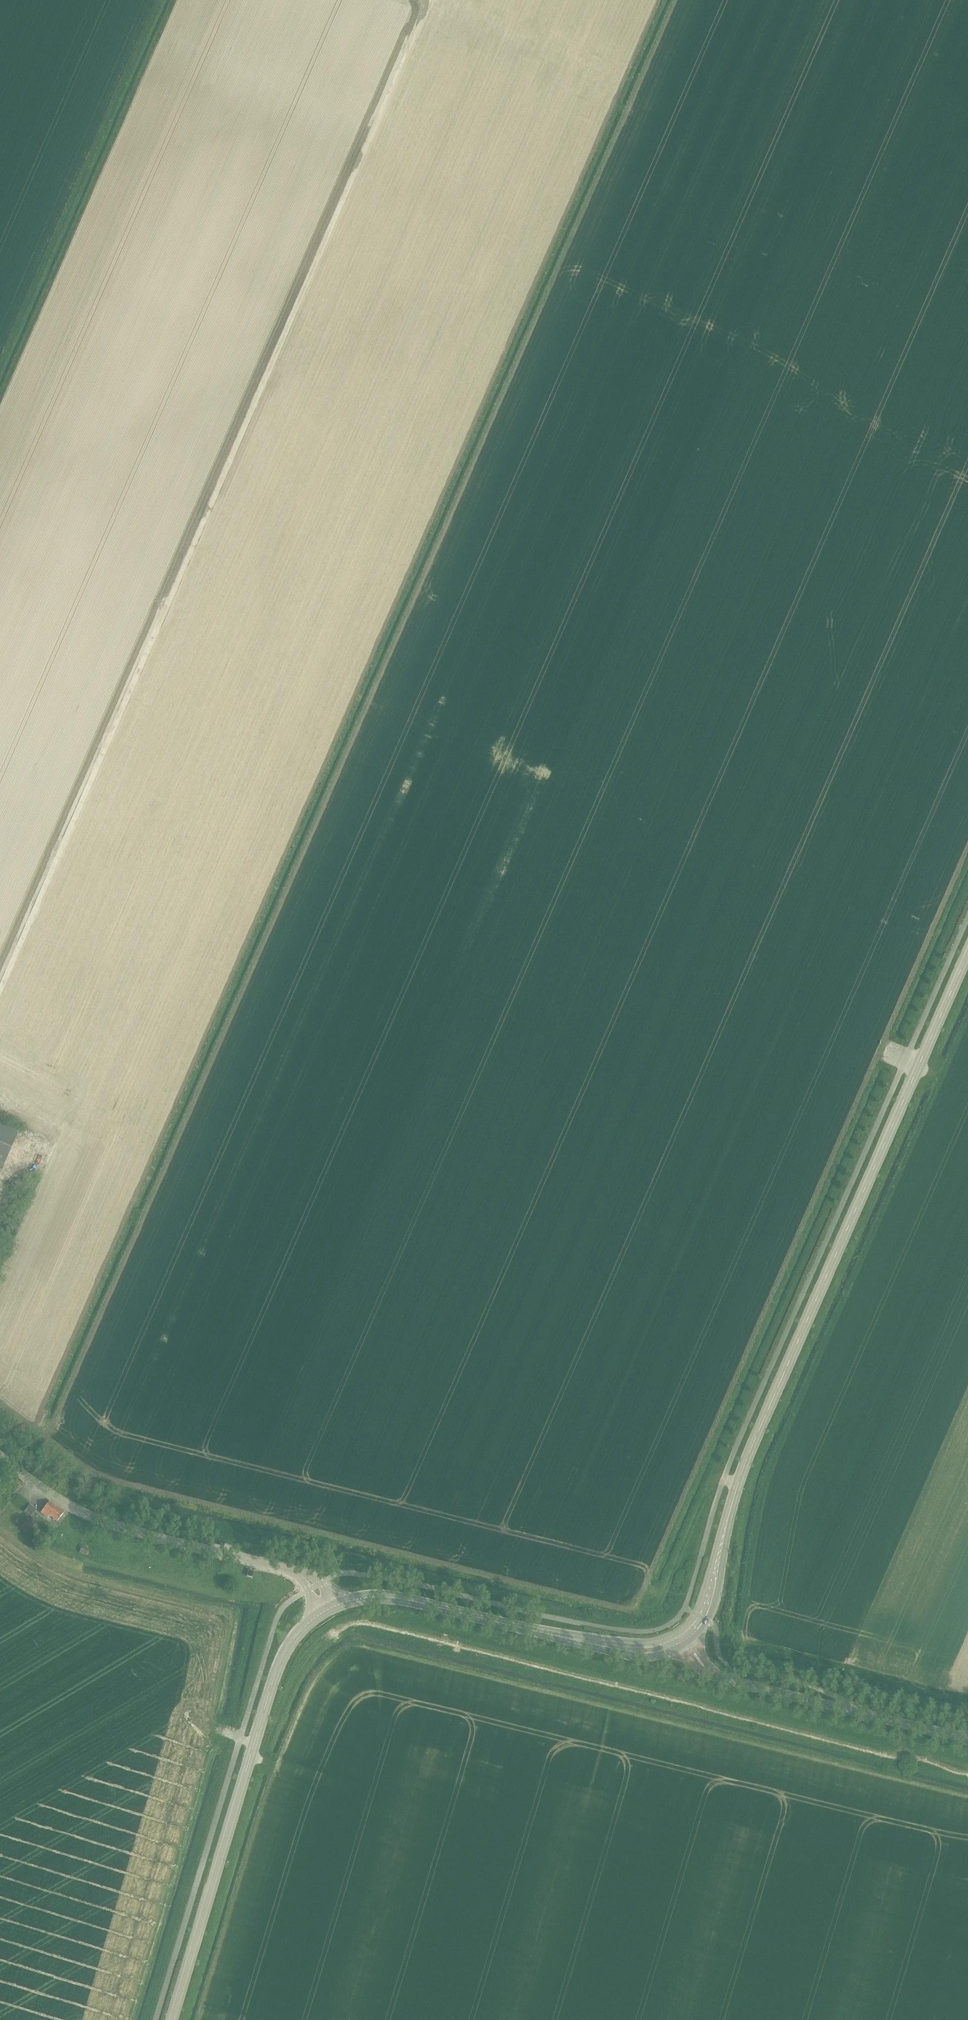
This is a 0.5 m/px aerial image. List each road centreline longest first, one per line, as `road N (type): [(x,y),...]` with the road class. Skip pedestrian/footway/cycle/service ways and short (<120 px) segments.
road 1 (track): [(0,991),(429,0)]
road 2 (track): [(197,2019),(272,1776),(309,1688),(348,1646),(967,1796)]
road 3 (secondary): [(683,1638),(708,1602),(749,1453),(967,952)]
road 4 (secondary): [(171,2019),(277,1669),(296,1636),(328,1609)]
road 5 (unclassified): [(291,1571),(107,1523),(67,1505),(0,1457)]
road 6 (unclassified): [(967,1736),(719,1677),(683,1638)]
road 7 (secondary): [(328,1609),(396,1598),(589,1642)]

